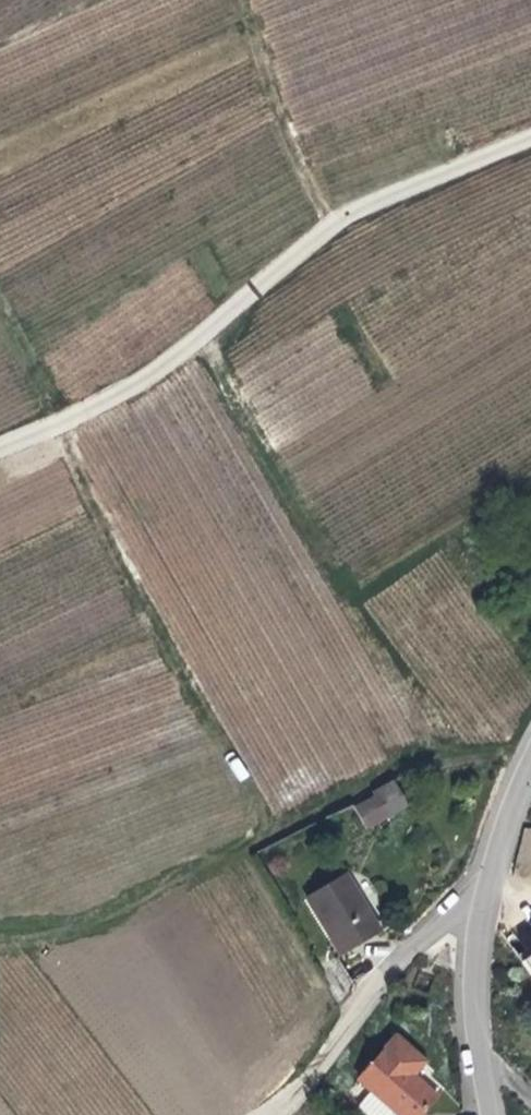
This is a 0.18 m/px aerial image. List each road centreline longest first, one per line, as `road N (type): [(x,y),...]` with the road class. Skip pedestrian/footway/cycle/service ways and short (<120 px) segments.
road 1 (track): [(68,424),(274,831),(166,886),(0,942)]
road 2 (track): [(0,453),(184,357),(349,213),(530,138)]
road 3 (residential): [(530,790),(487,911),(480,1002),(493,1114)]
road 4 (track): [(487,911),(414,944),(296,1102),(275,1114)]

